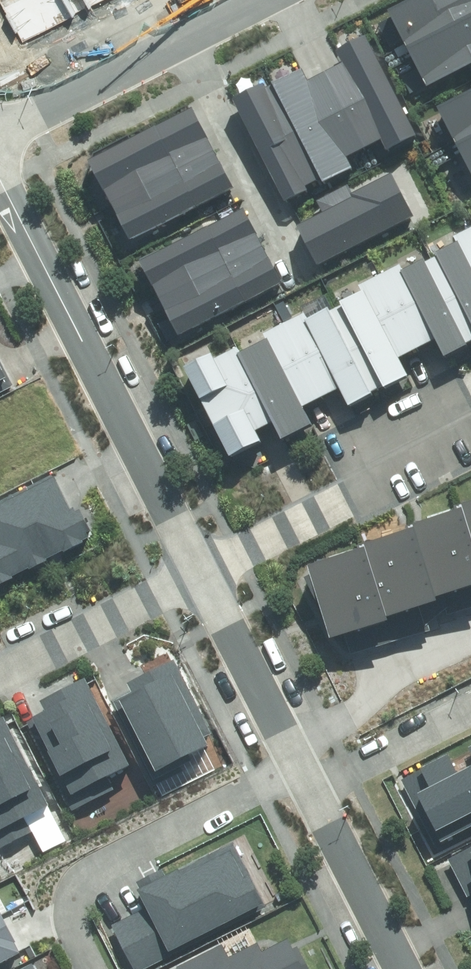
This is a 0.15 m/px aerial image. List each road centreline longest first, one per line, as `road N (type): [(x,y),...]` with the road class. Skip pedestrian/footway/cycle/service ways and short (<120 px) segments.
road 1 (residential): [(0,197),(192,569)]
road 2 (residential): [(294,756),(84,870),(72,902),(76,934),(94,968)]
road 3 (residential): [(192,569),(355,487),(470,395)]
road 4 (residential): [(0,129),(254,0)]
road 5 (residential): [(0,670),(192,569)]
road 6 (residential): [(192,569),(294,756)]
road 7 (residential): [(309,785),(402,968)]
road 8 (residential): [(309,785),(470,707)]

